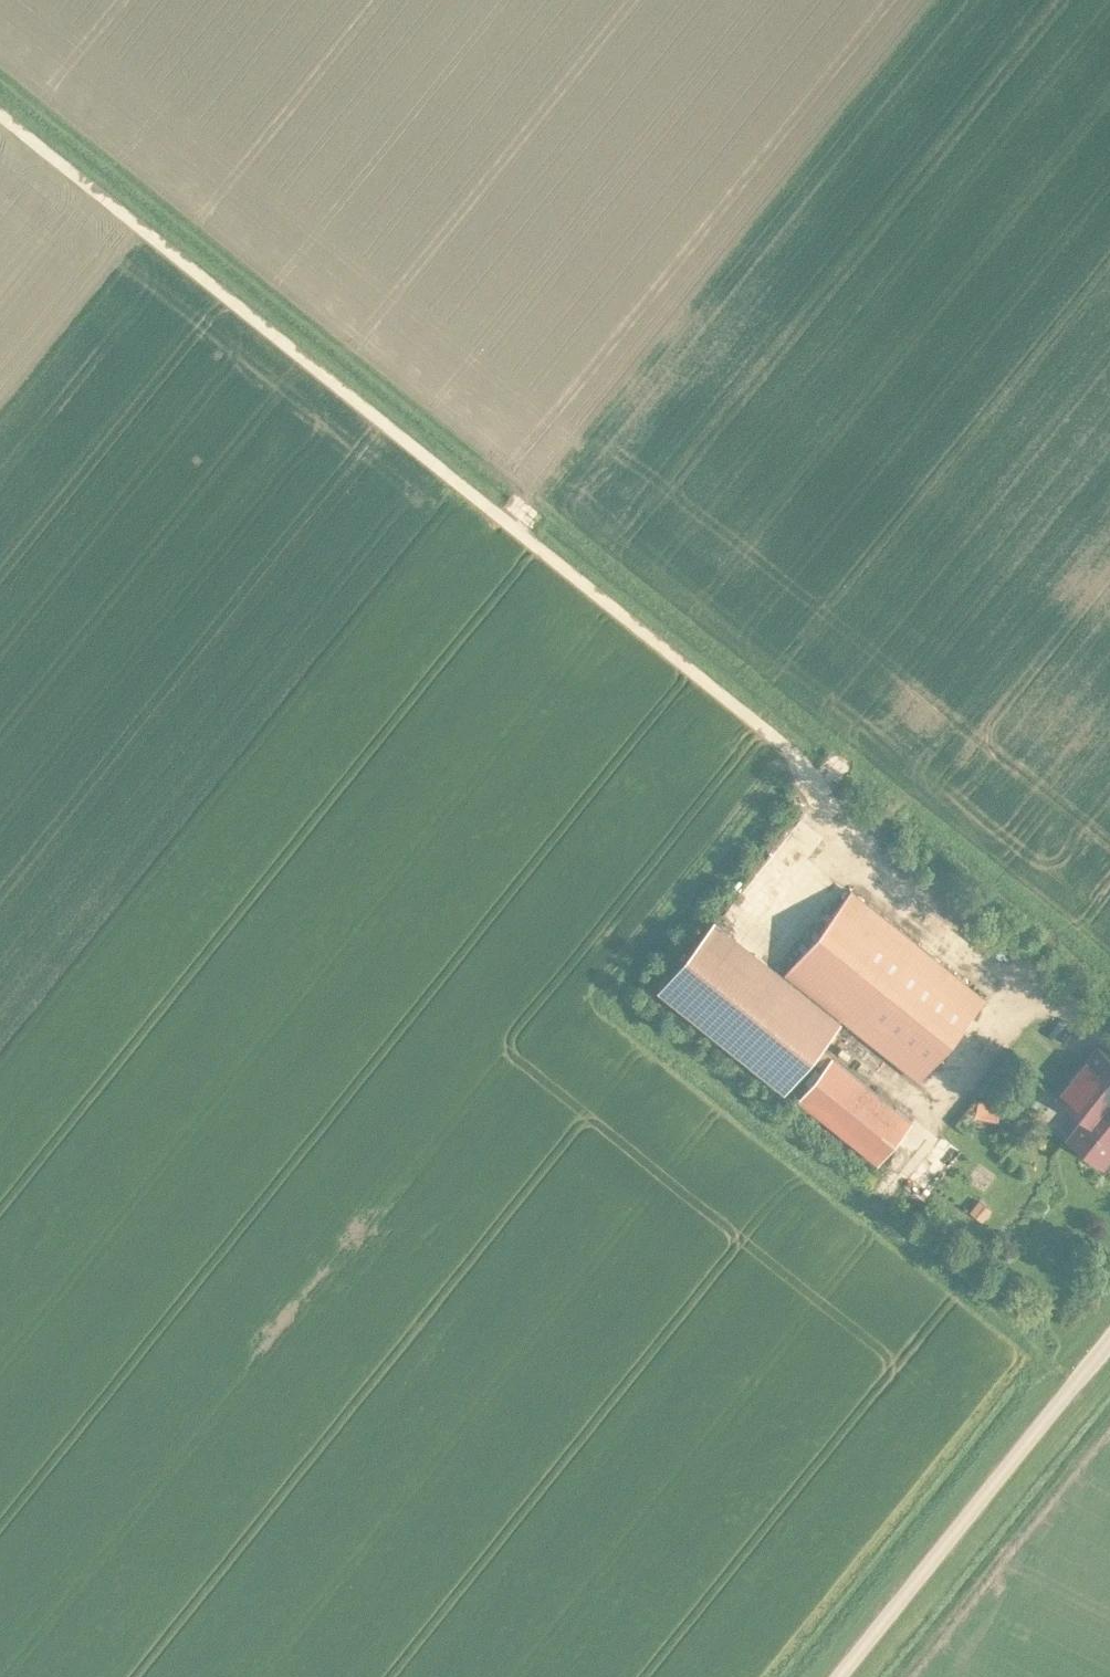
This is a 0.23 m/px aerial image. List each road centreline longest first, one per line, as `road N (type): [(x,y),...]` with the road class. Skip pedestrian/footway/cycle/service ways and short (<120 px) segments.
road 1 (unclassified): [(840,1676),(1109,1347)]

